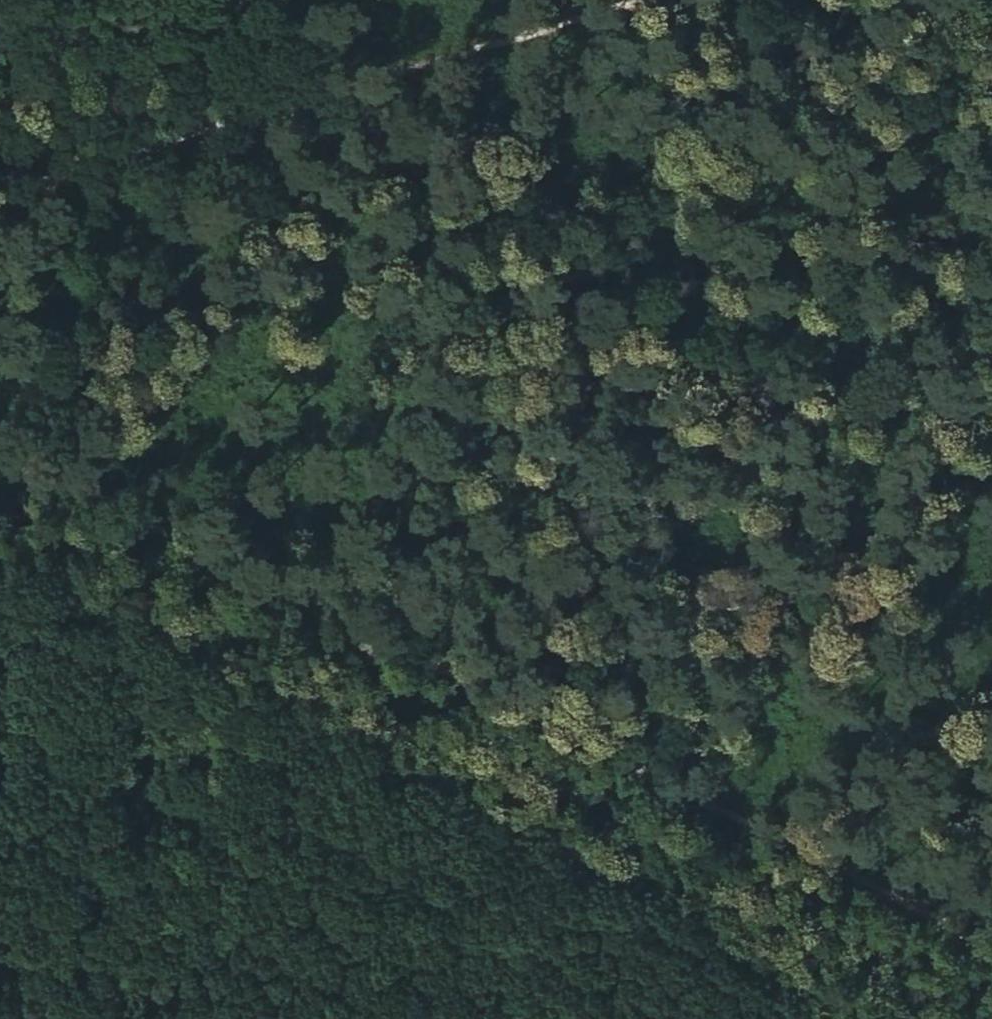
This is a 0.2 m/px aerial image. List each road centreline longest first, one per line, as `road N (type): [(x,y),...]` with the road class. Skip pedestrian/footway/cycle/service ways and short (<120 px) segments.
road 1 (track): [(570,0),(0,177)]

